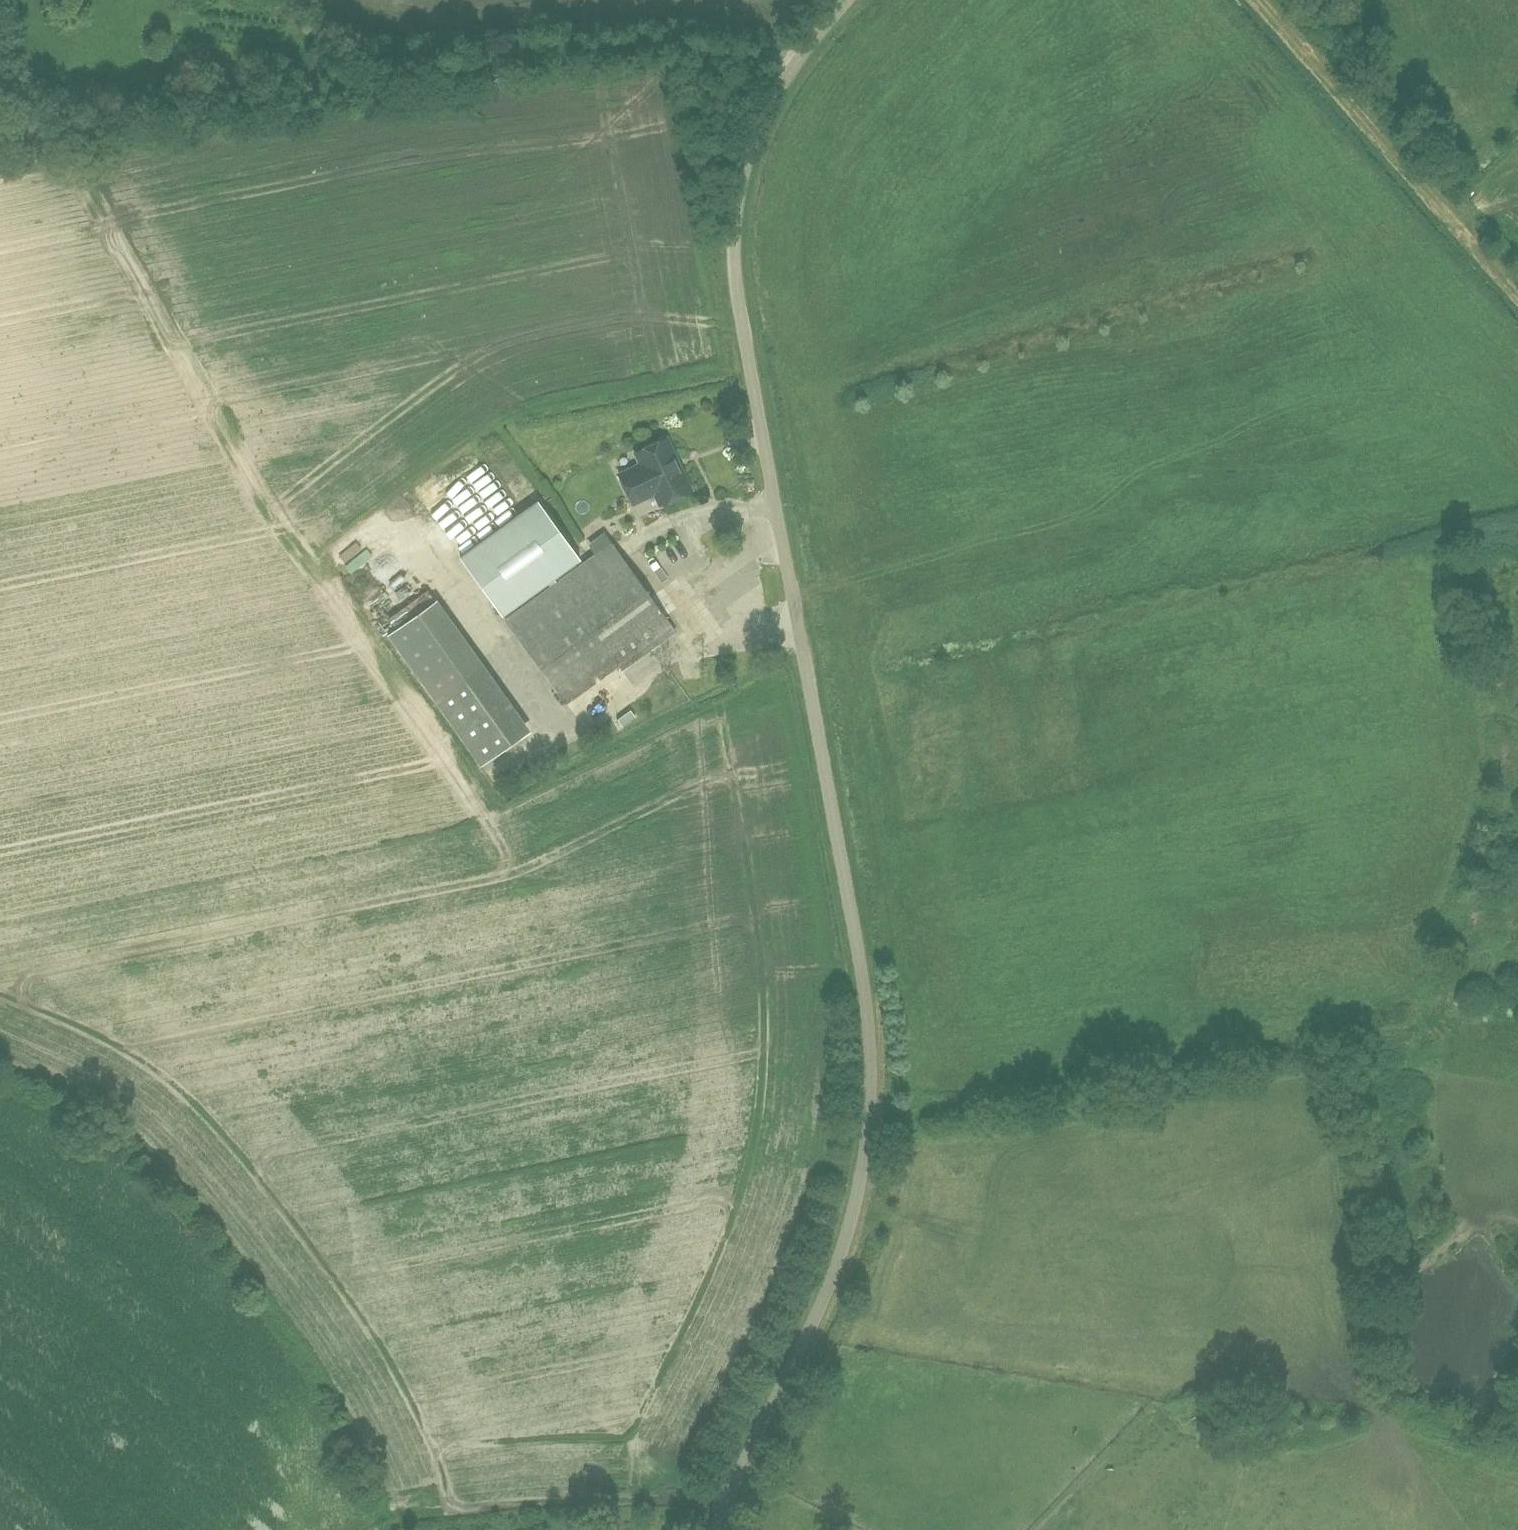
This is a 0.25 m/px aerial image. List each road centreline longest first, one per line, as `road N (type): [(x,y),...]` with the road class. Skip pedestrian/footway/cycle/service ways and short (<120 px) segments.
road 1 (unclassified): [(715,1529),(817,1312),(865,1169),(867,999),(745,289),(744,213),(767,102),(840,0)]
road 2 (track): [(1258,0),(1517,292)]

